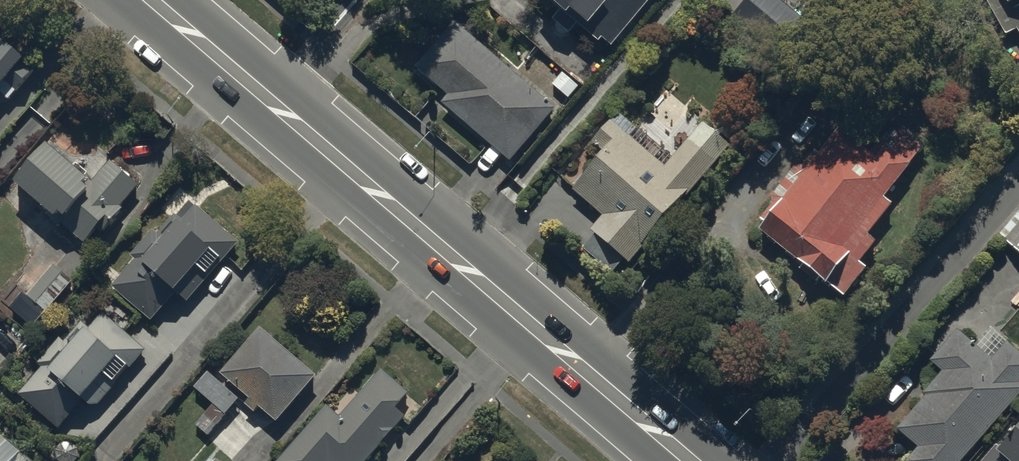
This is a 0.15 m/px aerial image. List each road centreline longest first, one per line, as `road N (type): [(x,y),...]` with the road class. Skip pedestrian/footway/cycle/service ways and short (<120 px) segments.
road 1 (primary): [(691,460),(150,0)]

